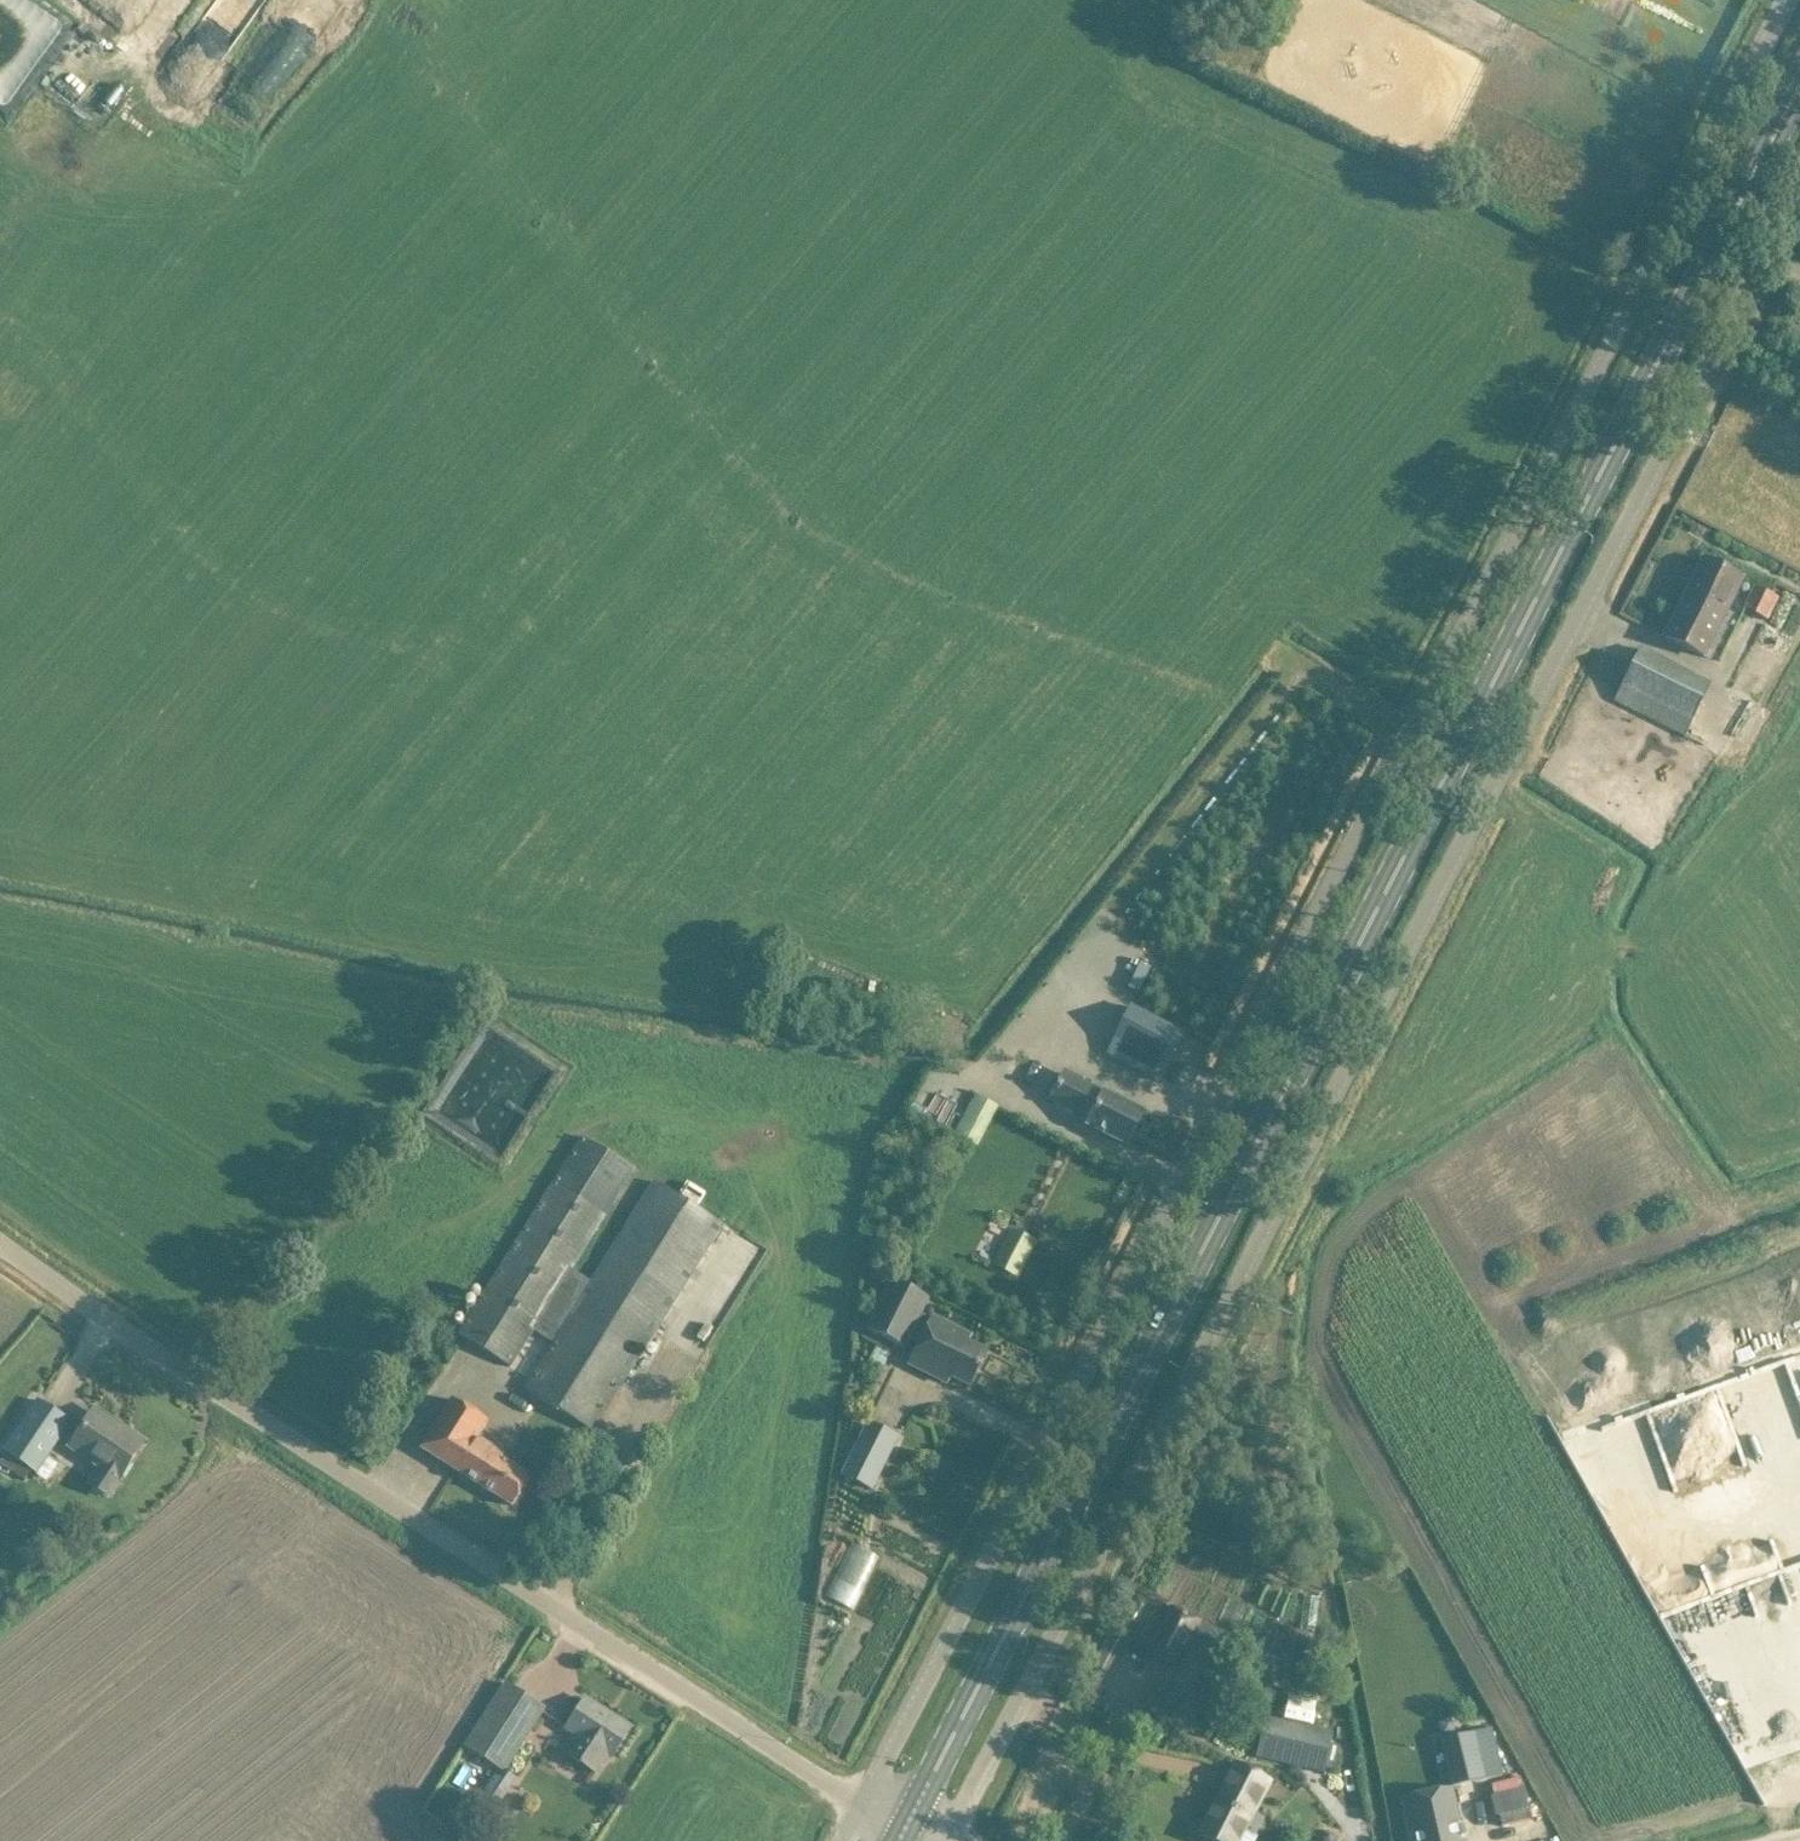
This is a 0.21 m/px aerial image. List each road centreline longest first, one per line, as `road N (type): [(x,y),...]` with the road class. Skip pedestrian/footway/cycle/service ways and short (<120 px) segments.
road 1 (unclassified): [(862,1804),(1569,420),(1795,0)]
road 2 (primary): [(909,1826),(1799,84)]
road 3 (unclassified): [(952,1840),(1799,188)]
road 4 (unclassified): [(862,1804),(755,1749),(153,1366),(0,1251)]

